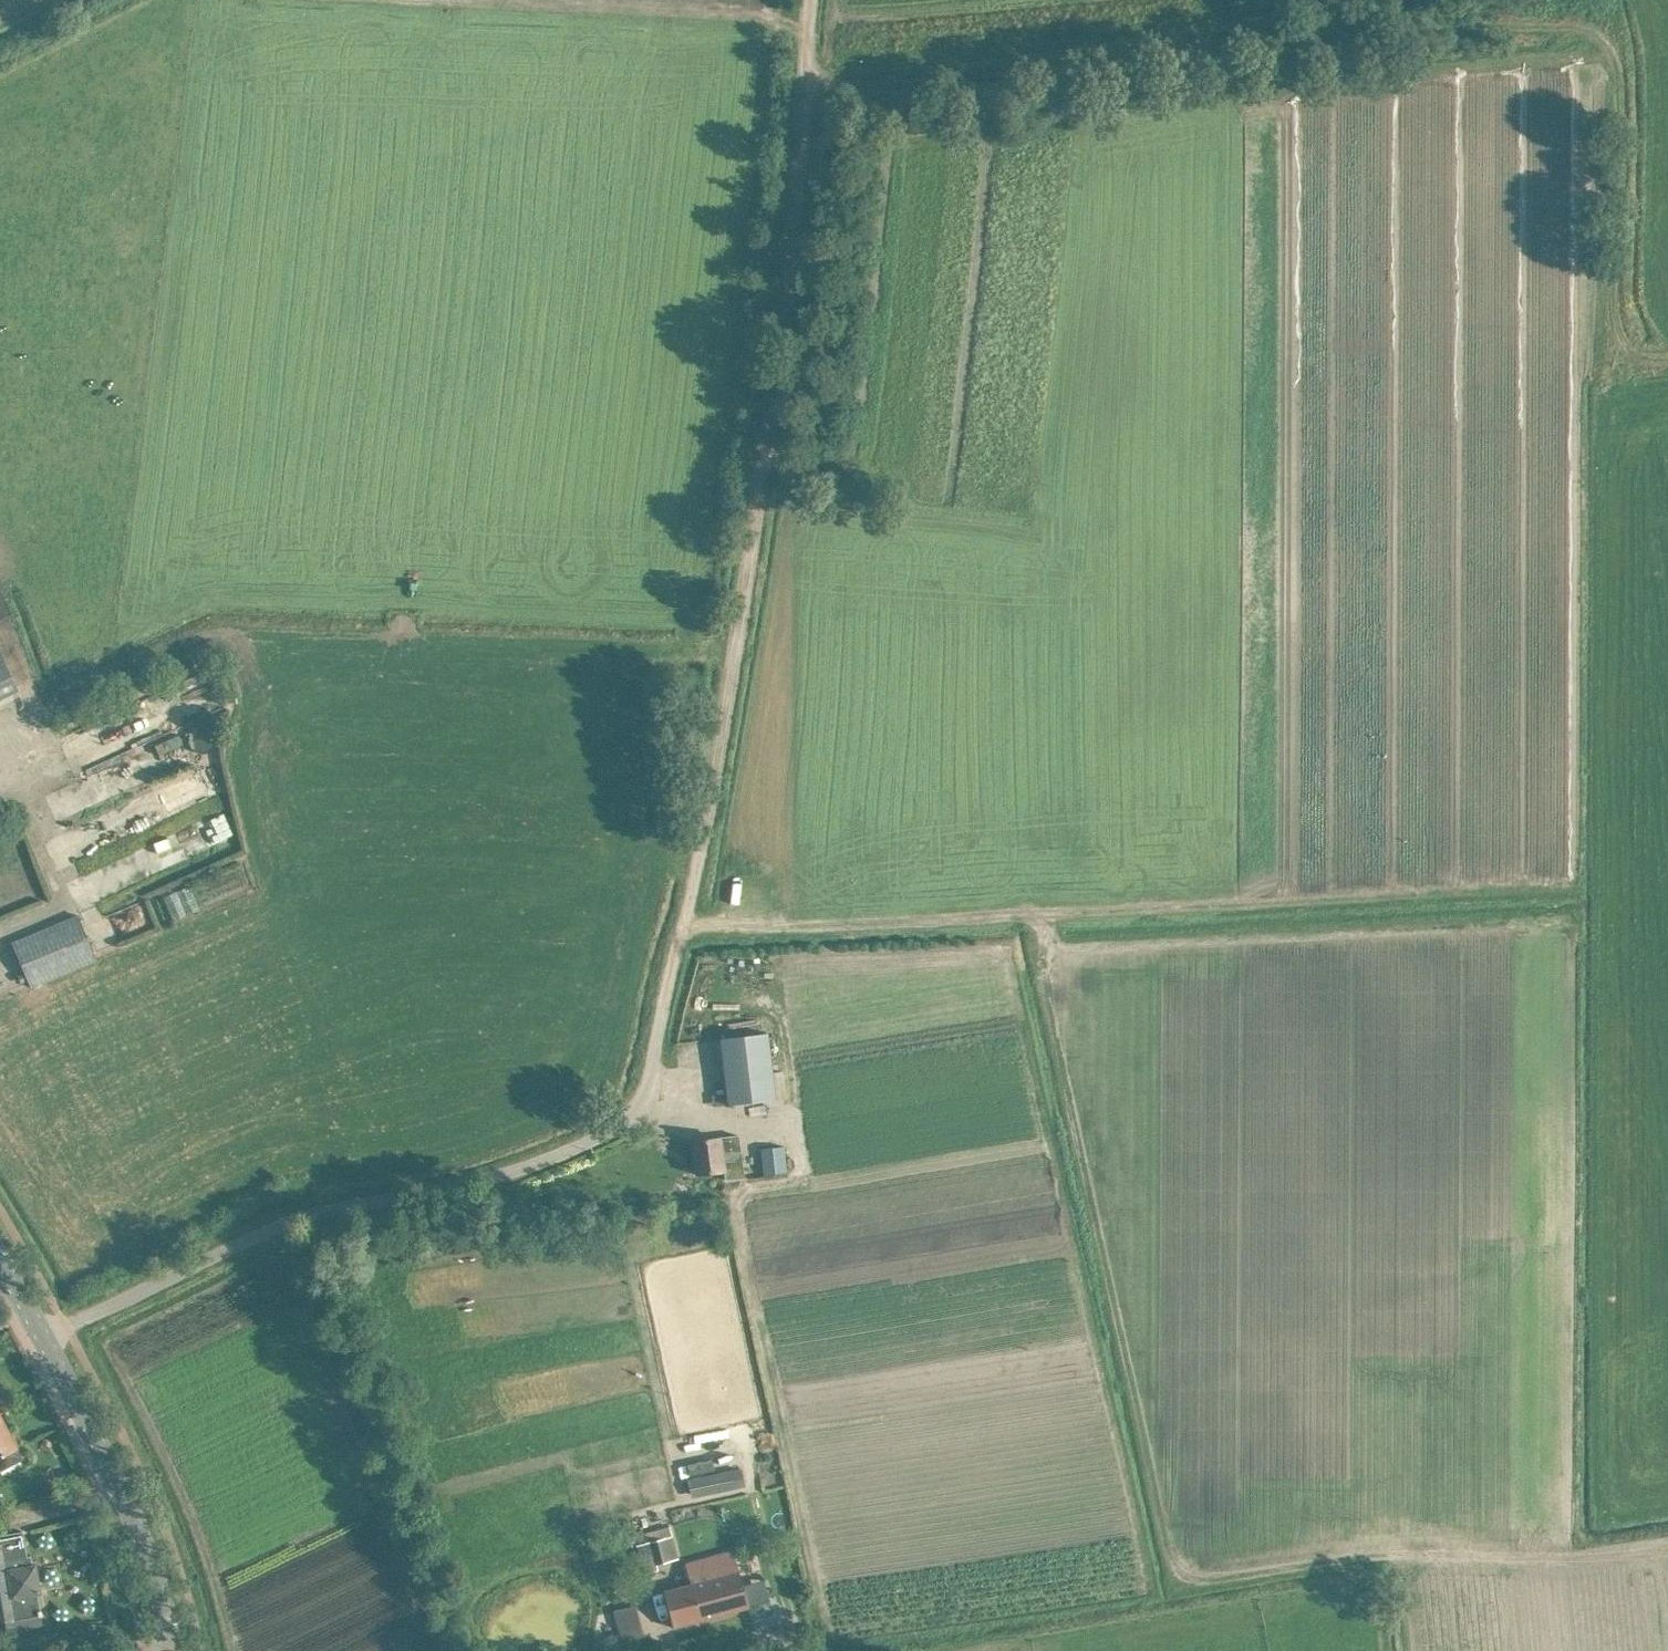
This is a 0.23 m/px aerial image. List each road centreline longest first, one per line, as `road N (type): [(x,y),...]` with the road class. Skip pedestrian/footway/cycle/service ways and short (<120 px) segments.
road 1 (track): [(826,0),(772,434),(682,929)]
road 2 (unclassified): [(46,1333),(295,1219),(518,1168),(607,1136),(646,1084),(682,929)]
road 3 (tertiary): [(177,1650),(110,1450),(46,1333)]

